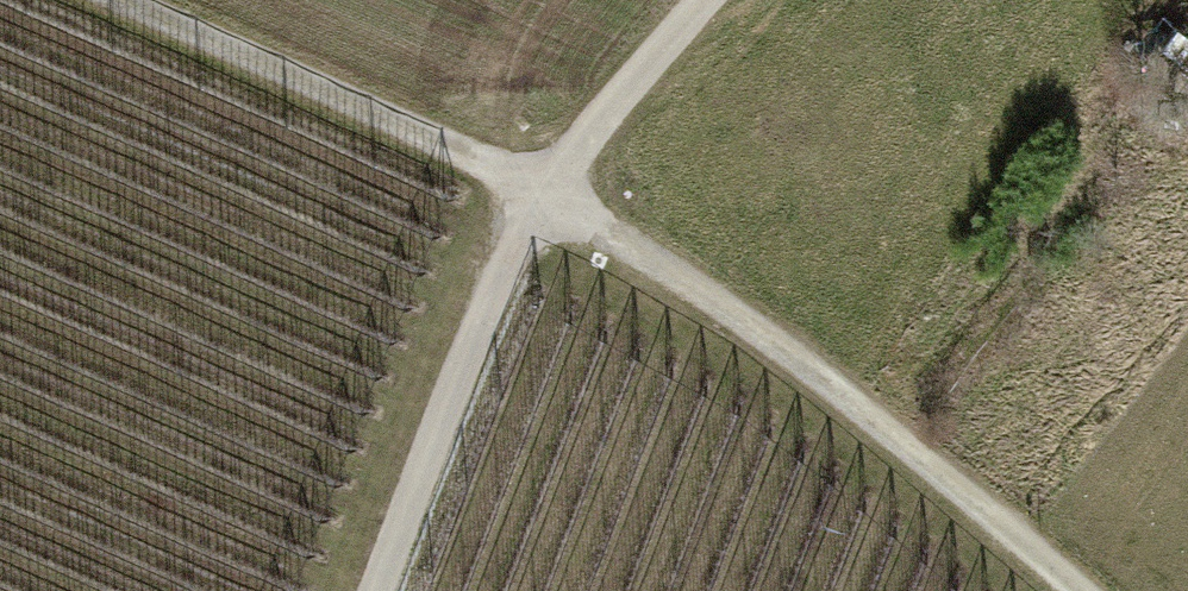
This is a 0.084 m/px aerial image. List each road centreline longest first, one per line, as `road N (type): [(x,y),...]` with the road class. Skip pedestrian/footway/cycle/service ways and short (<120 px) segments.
road 1 (track): [(704,0),(536,184),(379,590)]
road 2 (track): [(1079,590),(777,350),(536,184)]
road 3 (track): [(121,0),(536,184)]

